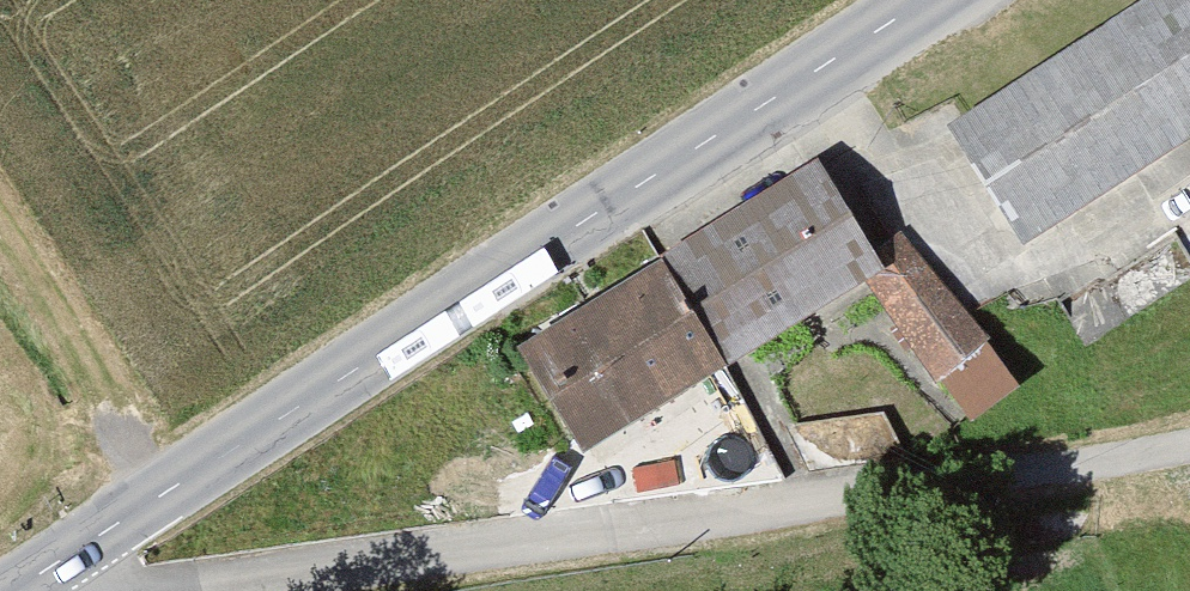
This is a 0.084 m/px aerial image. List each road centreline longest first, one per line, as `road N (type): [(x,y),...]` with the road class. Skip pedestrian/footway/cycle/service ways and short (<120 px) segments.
road 1 (tertiary): [(12,590),(924,0)]
road 2 (residential): [(177,590),(1189,456)]

